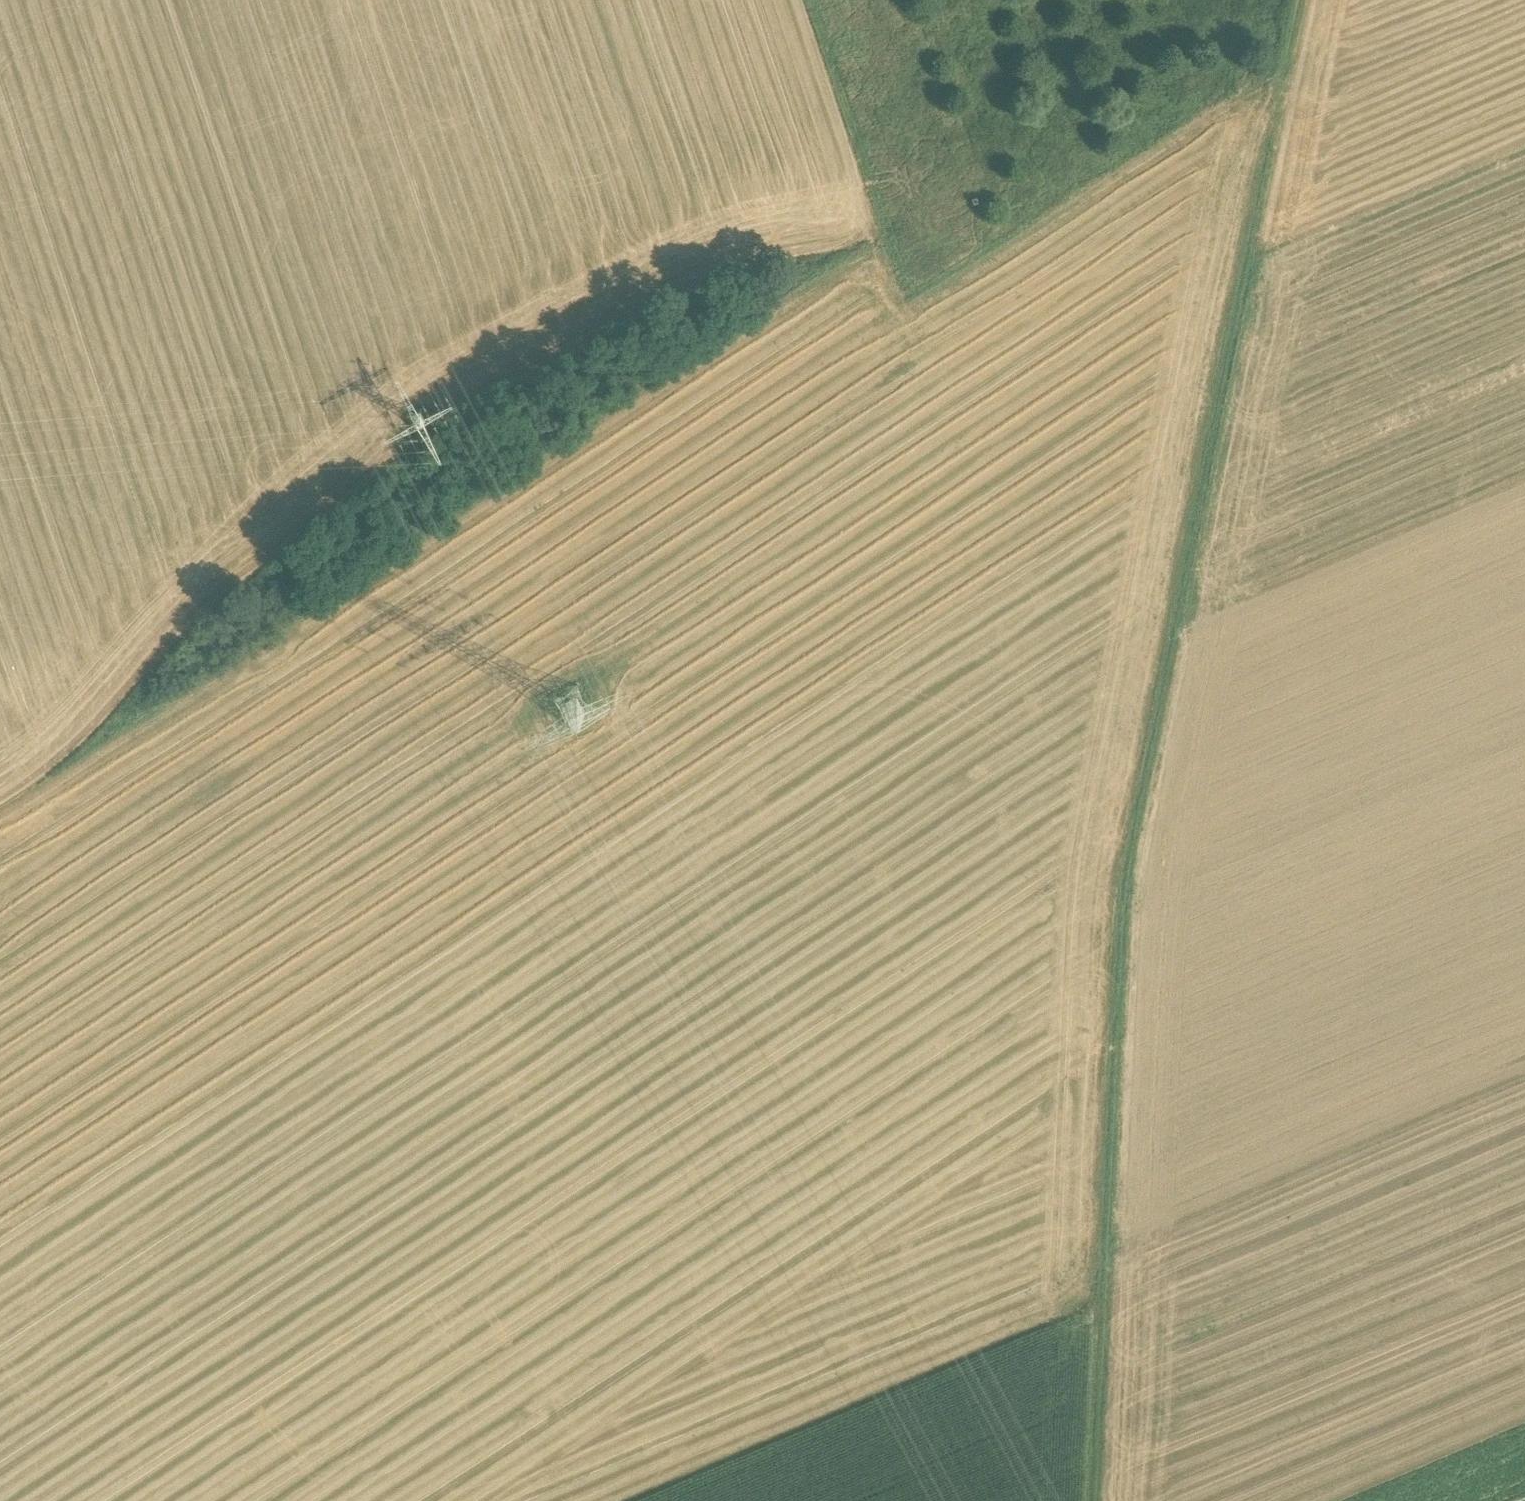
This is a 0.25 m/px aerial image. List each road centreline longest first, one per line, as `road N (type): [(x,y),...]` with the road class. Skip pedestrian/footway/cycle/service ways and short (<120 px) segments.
road 1 (track): [(1301,0),(1129,879),(1092,1500)]

